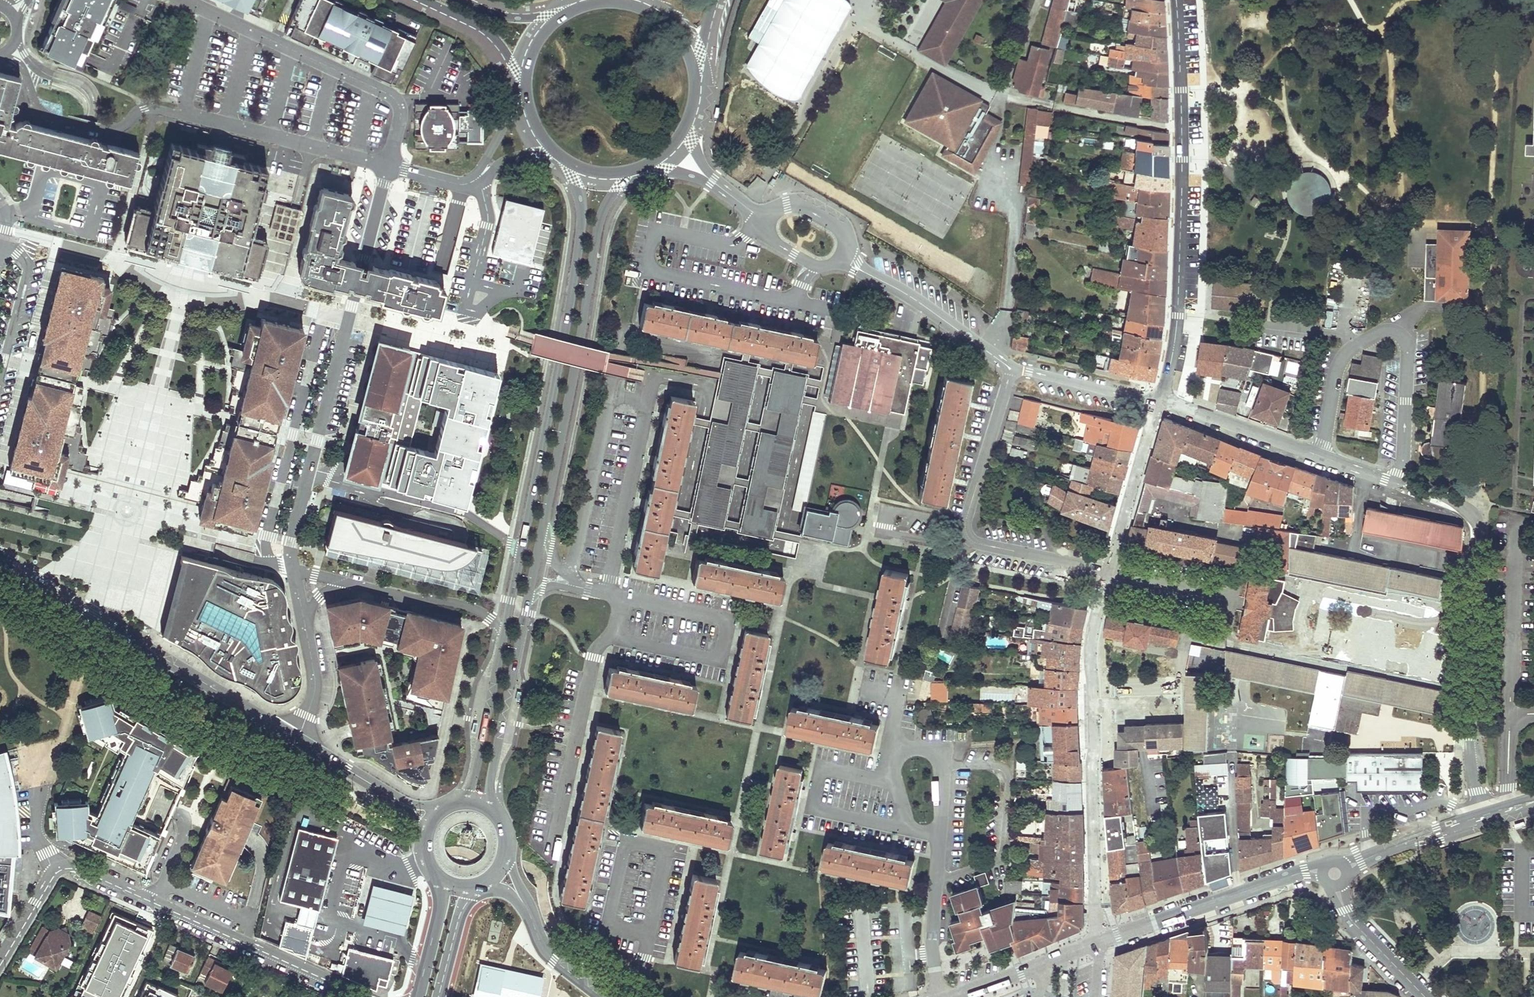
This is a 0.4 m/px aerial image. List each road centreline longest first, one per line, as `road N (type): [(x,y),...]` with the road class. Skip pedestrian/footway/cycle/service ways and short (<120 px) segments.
road 1 (secondary): [(573,170),(579,242),(502,637)]
road 2 (residential): [(0,54),(16,62),(47,115),(101,131),(122,130),(154,109),(389,165)]
road 3 (residential): [(295,569),(290,543),(389,165)]
road 4 (residential): [(1479,618),(1318,585),(1302,615),(1302,656),(1472,691)]
road 5 (residential): [(1176,0),(1178,313),(1160,398)]
road 6 (residential): [(1109,573),(1090,667),(1101,941)]
road 7 (secondary): [(544,521),(600,218),(627,177)]
road 8 (residential): [(297,740),(0,555)]
road 9 (residential): [(1010,368),(967,536),(1109,573)]
road 10 (residential): [(1399,484),(1408,353),(1397,333),(1381,332),(1340,360),(1319,456)]
road 11 (residential): [(185,0),(394,99),(401,114),(389,165)]
road 12 (secondary): [(490,810),(544,521)]
road 13 (residential): [(620,599),(727,620),(719,658),(613,635)]
road 14 (tertiary): [(1335,874),(1289,875),(1101,941)]
road 15 (residential): [(370,996),(155,903)]
road 16 (residential): [(613,635),(588,677),(551,853)]
road 17 (residential): [(155,903),(64,867),(0,960)]
road 18 (residential): [(841,260),(915,300),(1010,368)]
road 19 (residential): [(1479,618),(1481,535),(1472,515),(1399,484)]
road 20 (residential): [(1158,404),(1109,573)]
road 21 (secondary): [(502,637),(486,730),(459,802)]
road 22 (residential): [(1319,456),(1160,398)]
road 23 (residential): [(353,584),(469,607),(498,624),(502,637)]
road 24 (tertiary): [(1486,817),(1335,874)]
road 25 (residential): [(1335,874),(1354,923),(1427,996)]
road 26 (residential): [(1158,404),(1010,368)]
road 27 (tertiary): [(423,0),(488,34),(522,89)]
road 28 (residential): [(1486,817),(1472,691)]
road 29 (residential): [(404,805),(297,740)]
road 30 (residential): [(297,740),(314,696),(304,620)]
road 31 (residential): [(841,260),(843,231),(806,207),(781,206),(763,220)]
road 32 (secondary): [(442,880),(417,996)]

